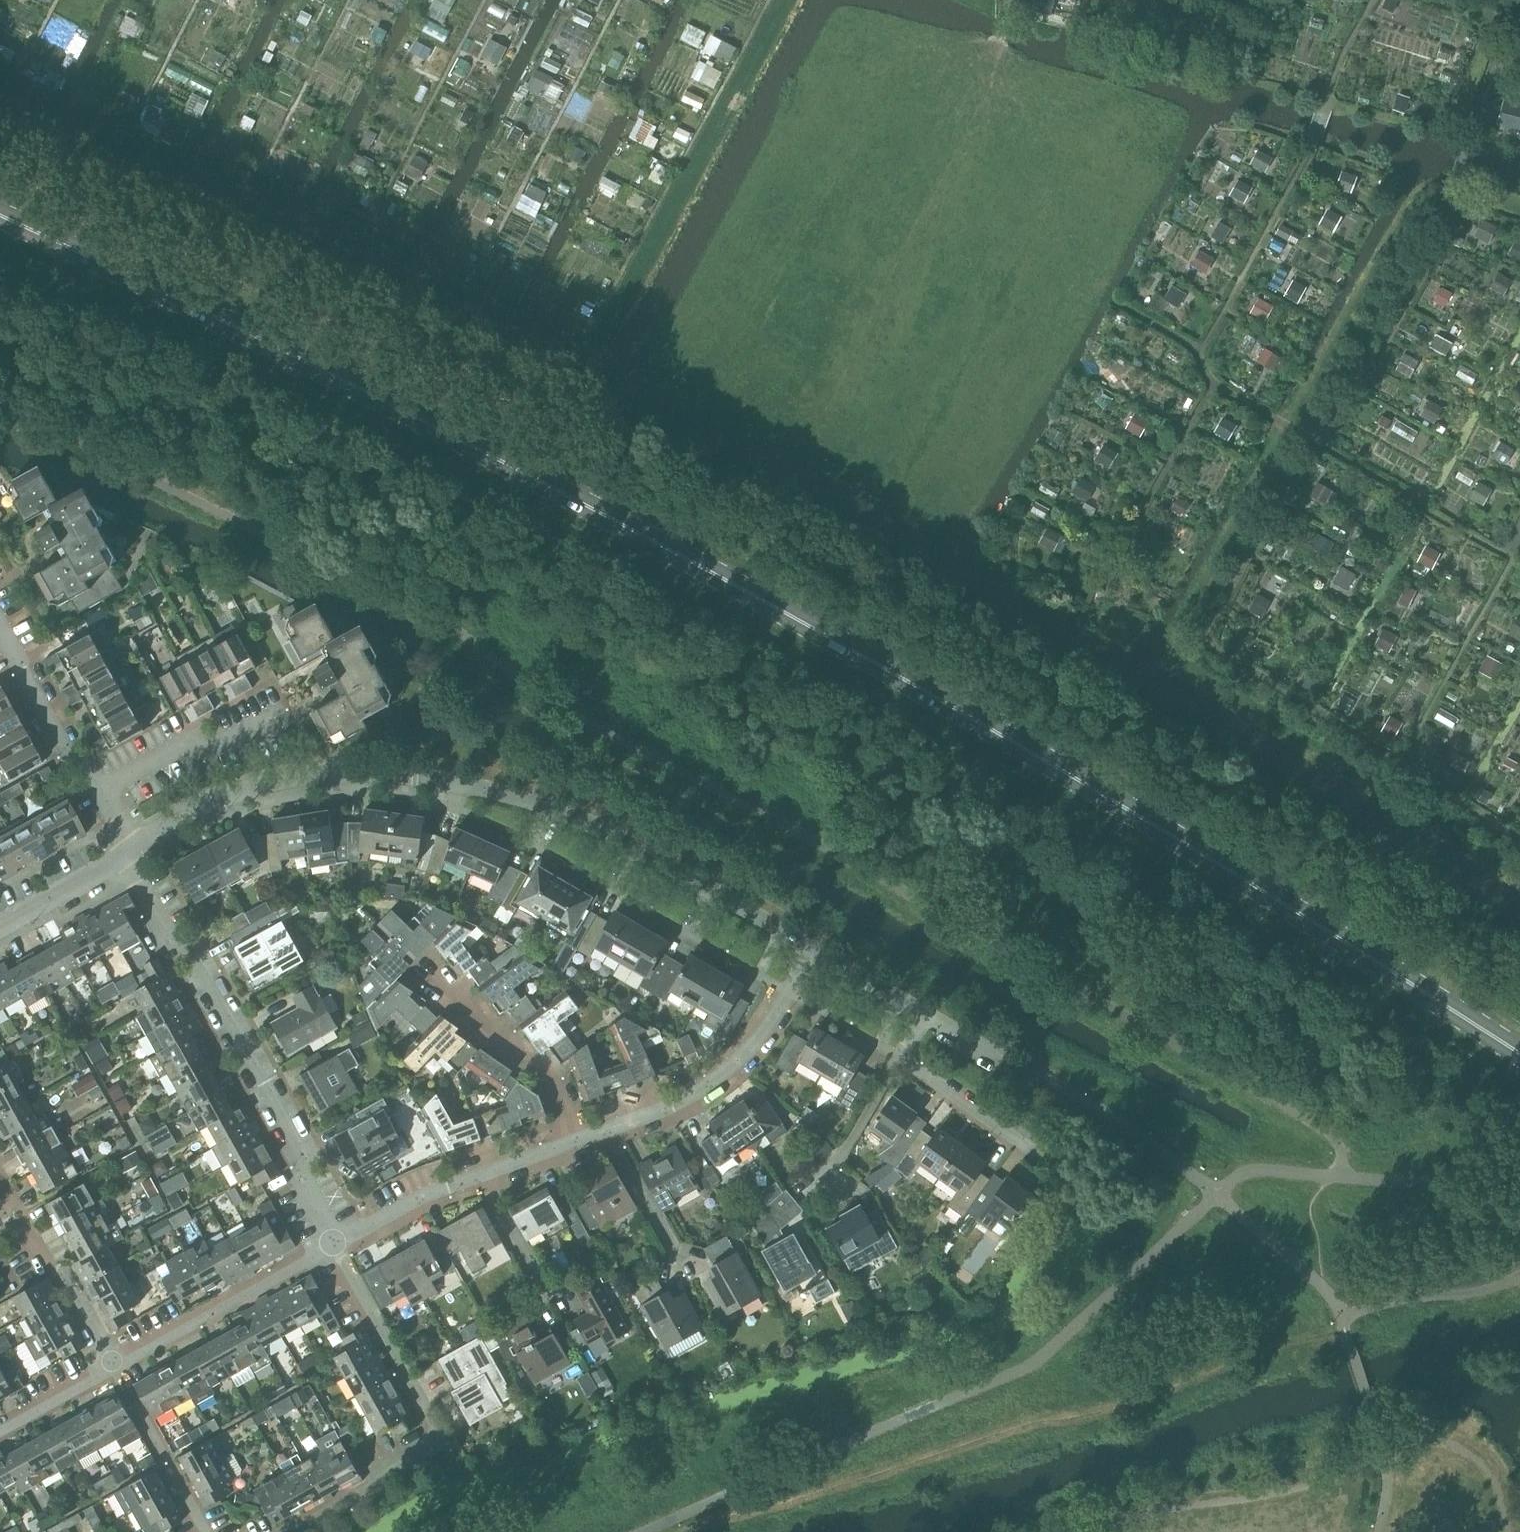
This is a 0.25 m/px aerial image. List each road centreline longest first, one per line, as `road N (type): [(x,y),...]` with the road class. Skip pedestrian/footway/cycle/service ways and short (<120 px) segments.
road 1 (primary): [(1519,1053),(805,617),(369,390),(0,219)]
road 2 (unclassified): [(812,949),(613,833),(461,782),(370,774),(264,787),(205,805),(125,858)]
road 3 (residential): [(337,1245),(305,1183),(302,1157),(193,951),(169,935),(125,858)]
road 4 (residential): [(293,1531),(447,1439),(337,1245)]
road 5 (residential): [(609,1129),(724,1074),(758,1039),(812,949)]
road 6 (residential): [(115,1368),(337,1245)]
road 7 (residential): [(576,1141),(556,1081),(437,983)]
road 8 (residential): [(115,1368),(57,1269),(33,1255),(0,1196)]
road 9 (residential): [(100,791),(183,745),(220,744),(288,706)]
road 10 (residential): [(100,791),(75,764),(0,631)]
road 11 (residential): [(207,1531),(115,1368)]
road 12 (residential): [(1039,1155),(899,1059)]
road 13 (residential): [(337,1245),(422,1195),(482,1174)]
road 14 (residential): [(820,1192),(899,1059)]
road 15 (residential): [(679,1262),(609,1129)]
road 16 (unclassified): [(0,928),(125,858)]
road 17 (residential): [(549,1298),(482,1174)]
road 18 (residential): [(0,1432),(115,1368)]
road 19 (unclassified): [(926,1014),(812,949)]

